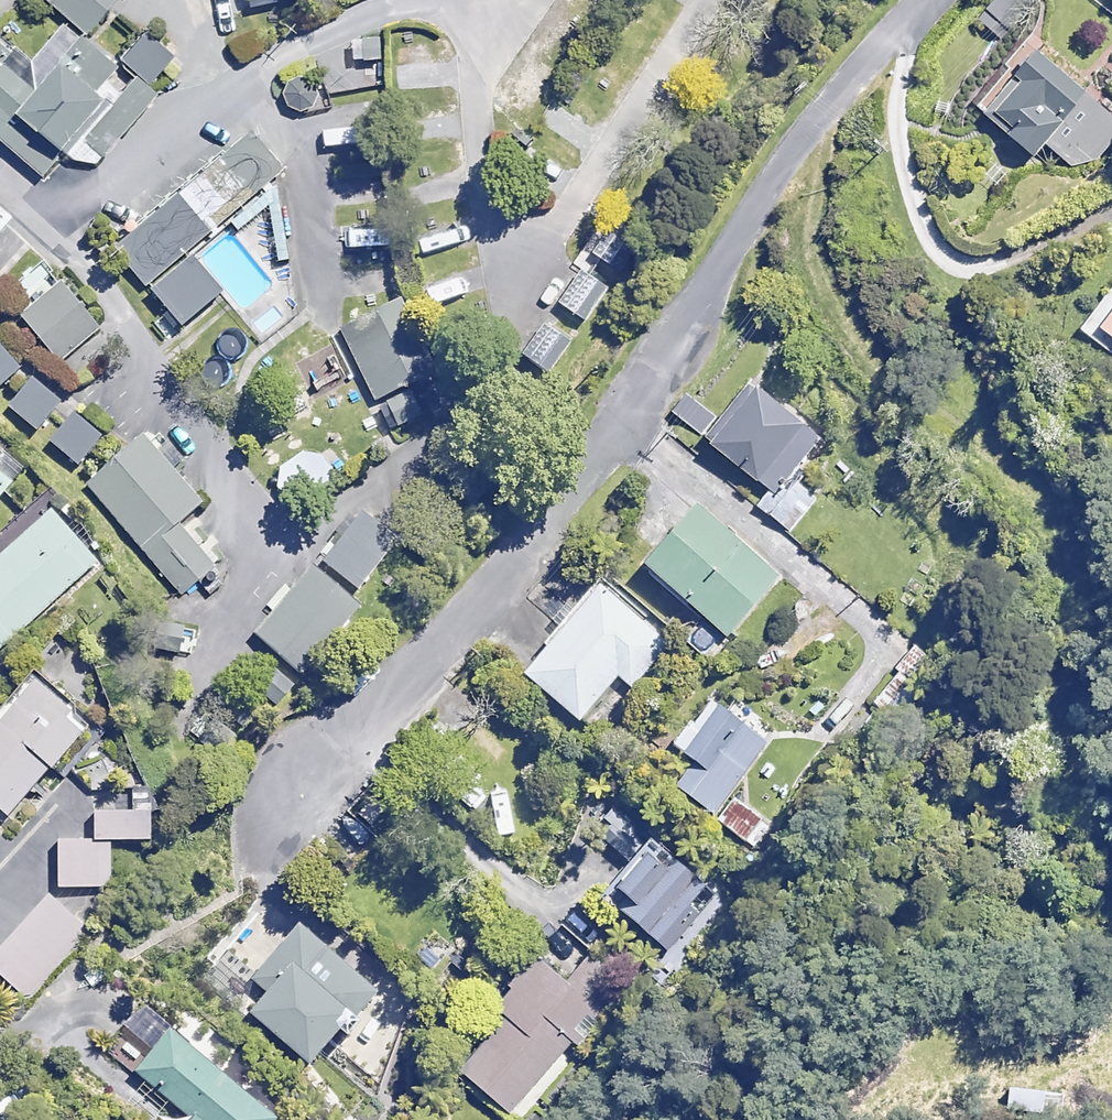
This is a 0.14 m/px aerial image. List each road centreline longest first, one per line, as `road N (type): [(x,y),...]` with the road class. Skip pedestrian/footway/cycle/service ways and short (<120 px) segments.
road 1 (residential): [(274,782),(415,667),(949,0)]
road 2 (residential): [(111,964),(40,1032),(0,1037)]

